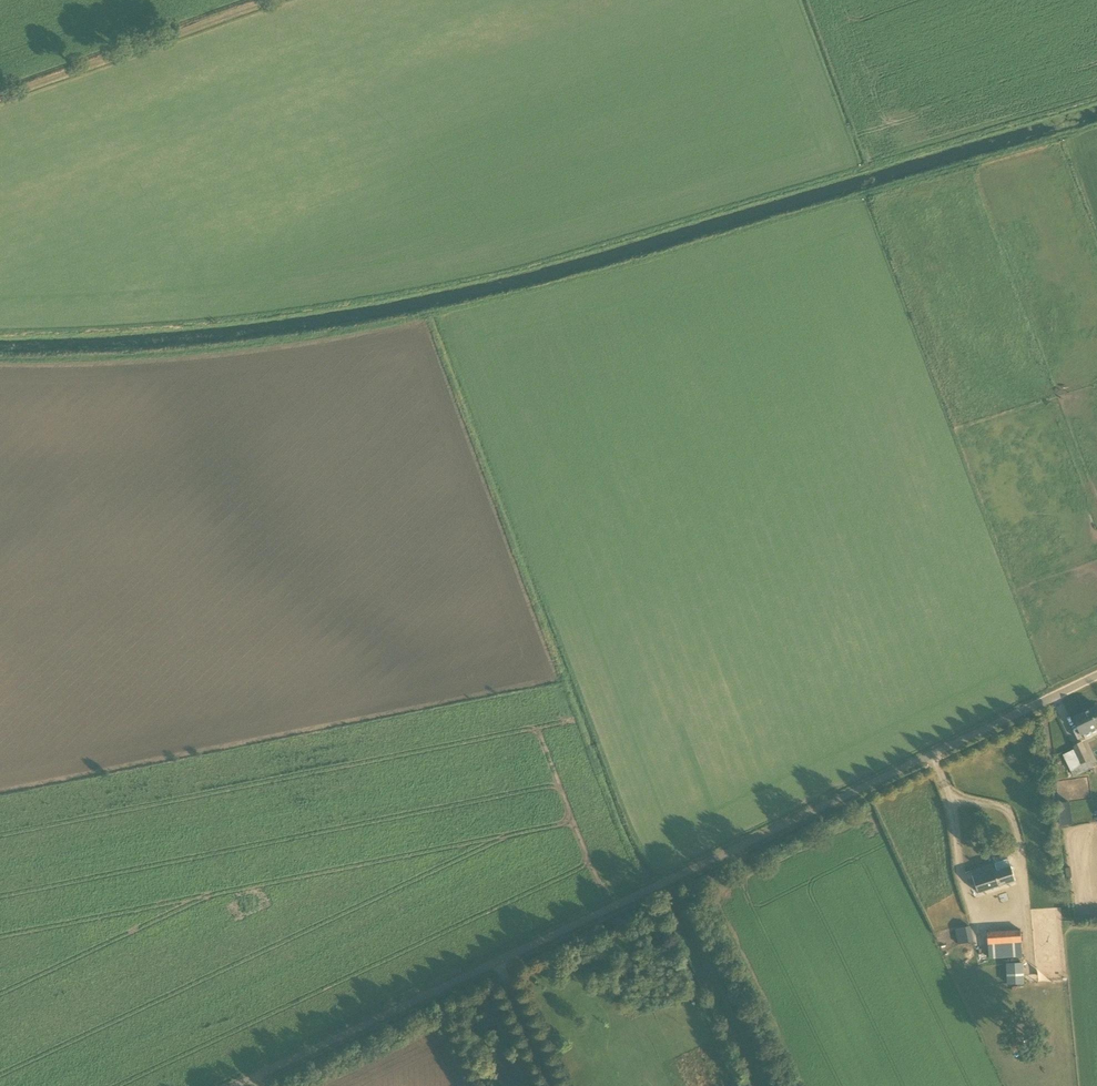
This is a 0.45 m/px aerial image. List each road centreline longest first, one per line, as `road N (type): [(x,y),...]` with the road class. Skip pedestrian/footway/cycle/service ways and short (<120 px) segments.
road 1 (unclassified): [(226,1085),(675,876)]
road 2 (unclassified): [(1096,676),(675,876)]
road 3 (track): [(271,0),(0,97)]

